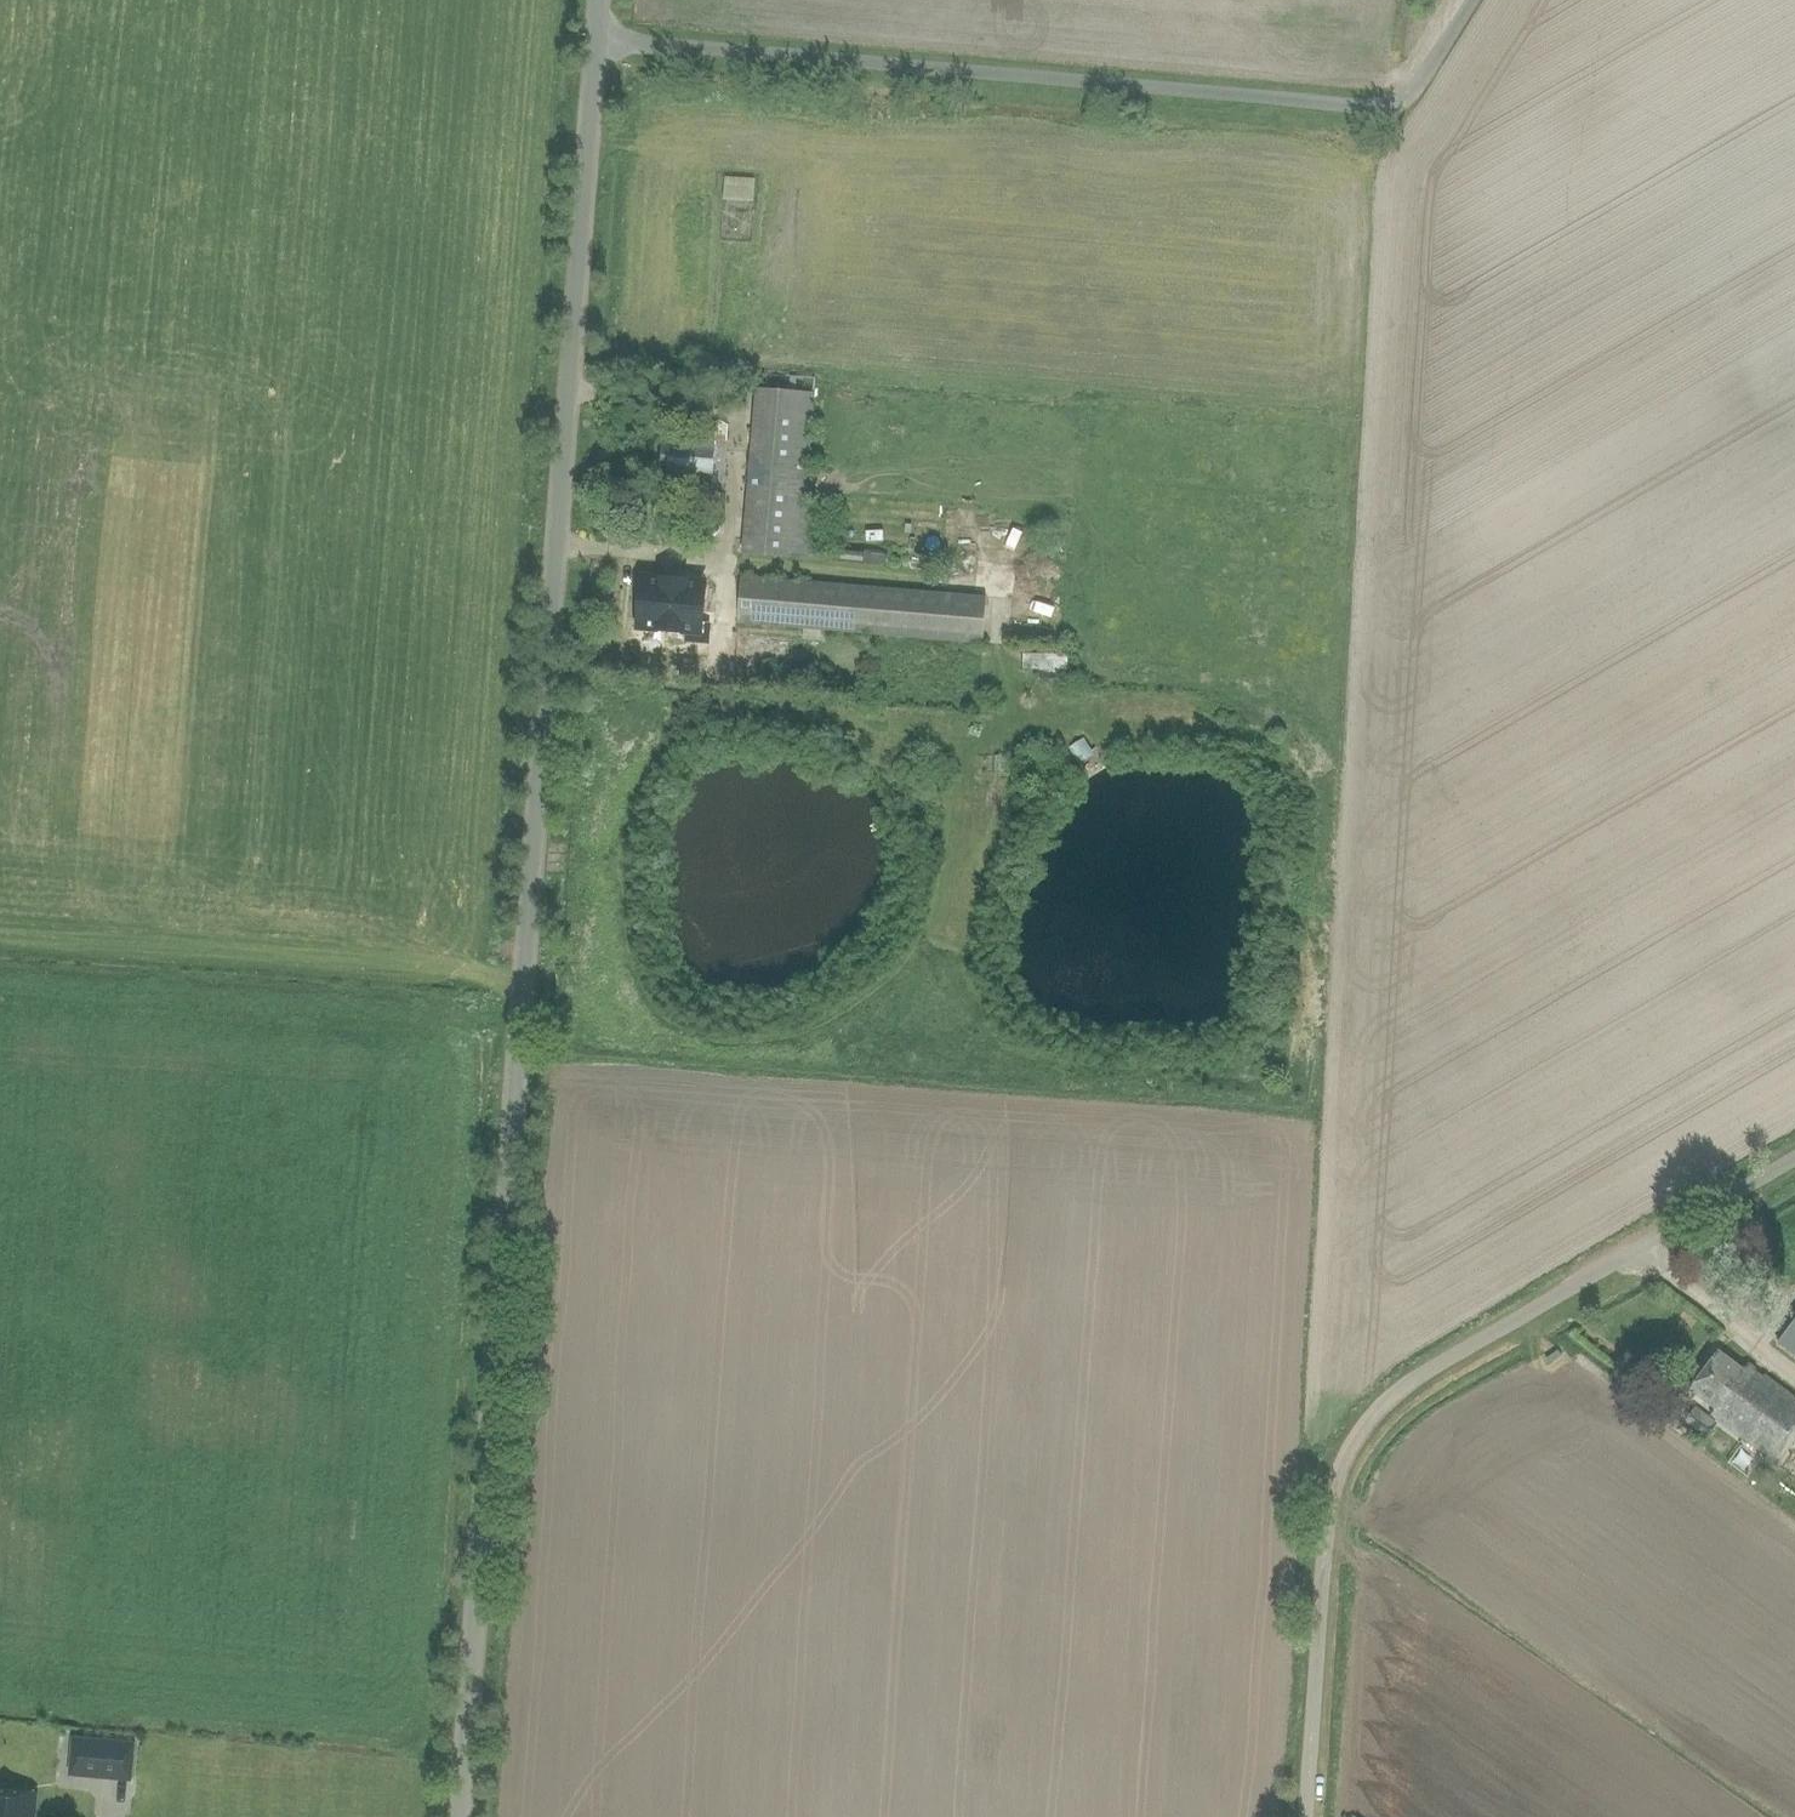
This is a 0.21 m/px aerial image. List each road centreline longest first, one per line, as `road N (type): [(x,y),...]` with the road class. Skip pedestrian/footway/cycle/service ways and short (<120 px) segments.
road 1 (unclassified): [(458,1816),(597,0)]
road 2 (unclassified): [(1306,1816),(1325,1522),(1333,1485),(1367,1421),(1406,1384),(1794,1159)]

